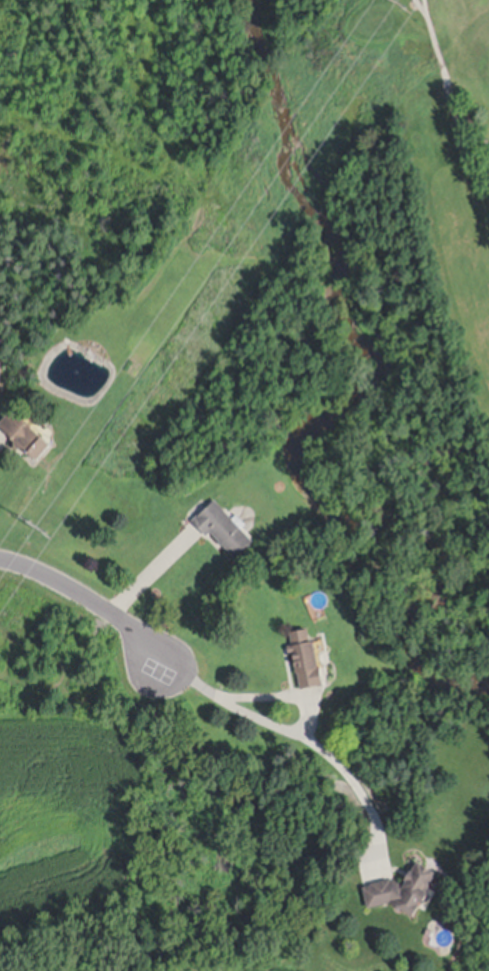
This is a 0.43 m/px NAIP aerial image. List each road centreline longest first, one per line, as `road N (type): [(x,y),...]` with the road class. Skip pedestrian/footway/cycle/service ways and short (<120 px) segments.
road 1 (residential): [(0,561),(66,589),(152,653)]

